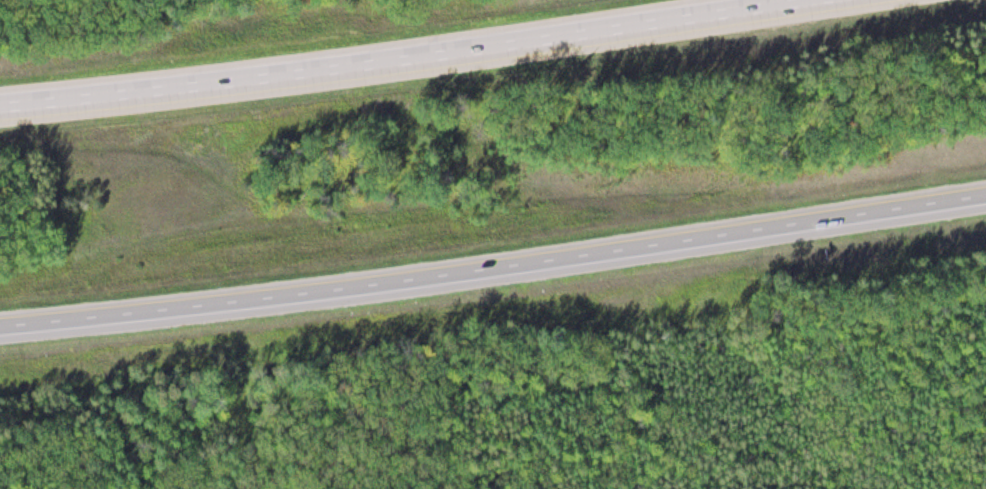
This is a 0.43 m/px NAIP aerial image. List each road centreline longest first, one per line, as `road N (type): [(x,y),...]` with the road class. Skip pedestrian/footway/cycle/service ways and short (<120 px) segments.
road 1 (motorway): [(0,323),(262,297),(985,193)]
road 2 (motorway): [(788,0),(647,25),(0,103)]

